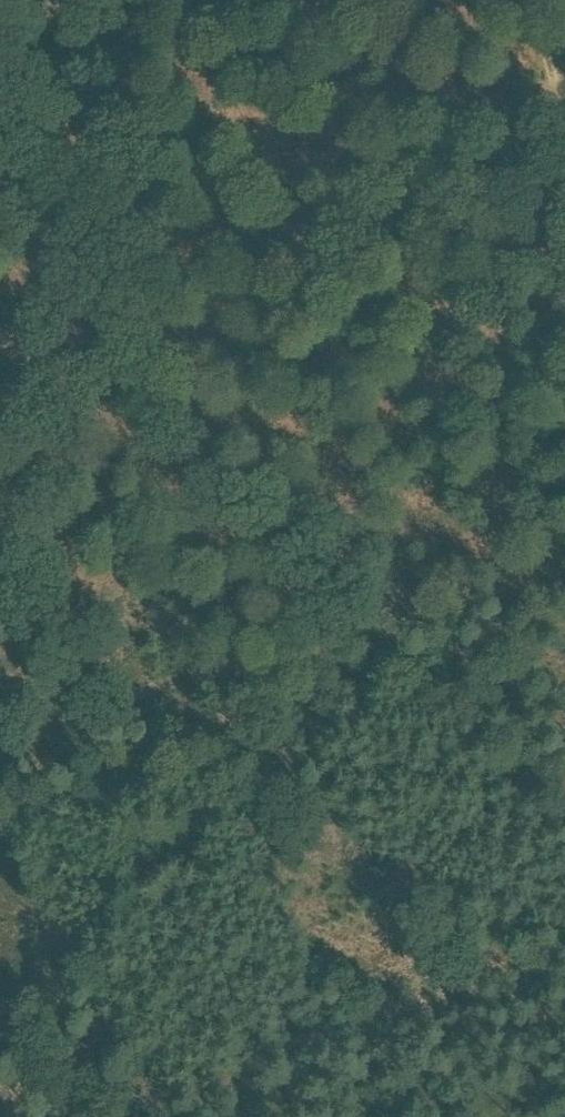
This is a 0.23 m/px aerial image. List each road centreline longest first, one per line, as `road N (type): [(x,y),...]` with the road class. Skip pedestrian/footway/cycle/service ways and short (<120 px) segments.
road 1 (track): [(564,143),(525,0)]

